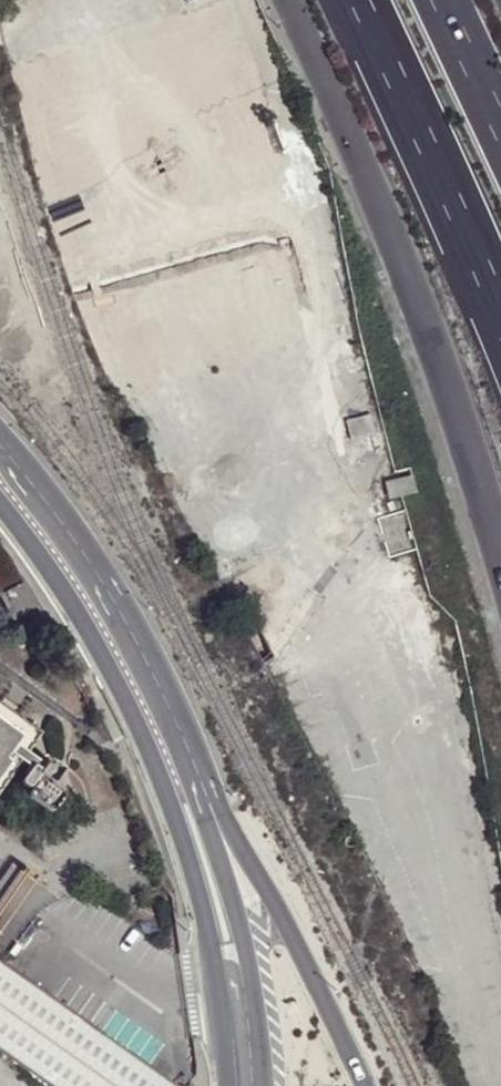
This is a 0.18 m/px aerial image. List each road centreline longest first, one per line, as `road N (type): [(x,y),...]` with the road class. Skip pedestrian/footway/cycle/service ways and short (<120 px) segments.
road 1 (primary): [(290,0),(410,278),(500,546)]
road 2 (motorway): [(365,0),(500,297)]
road 3 (motorway): [(500,125),(442,0)]

